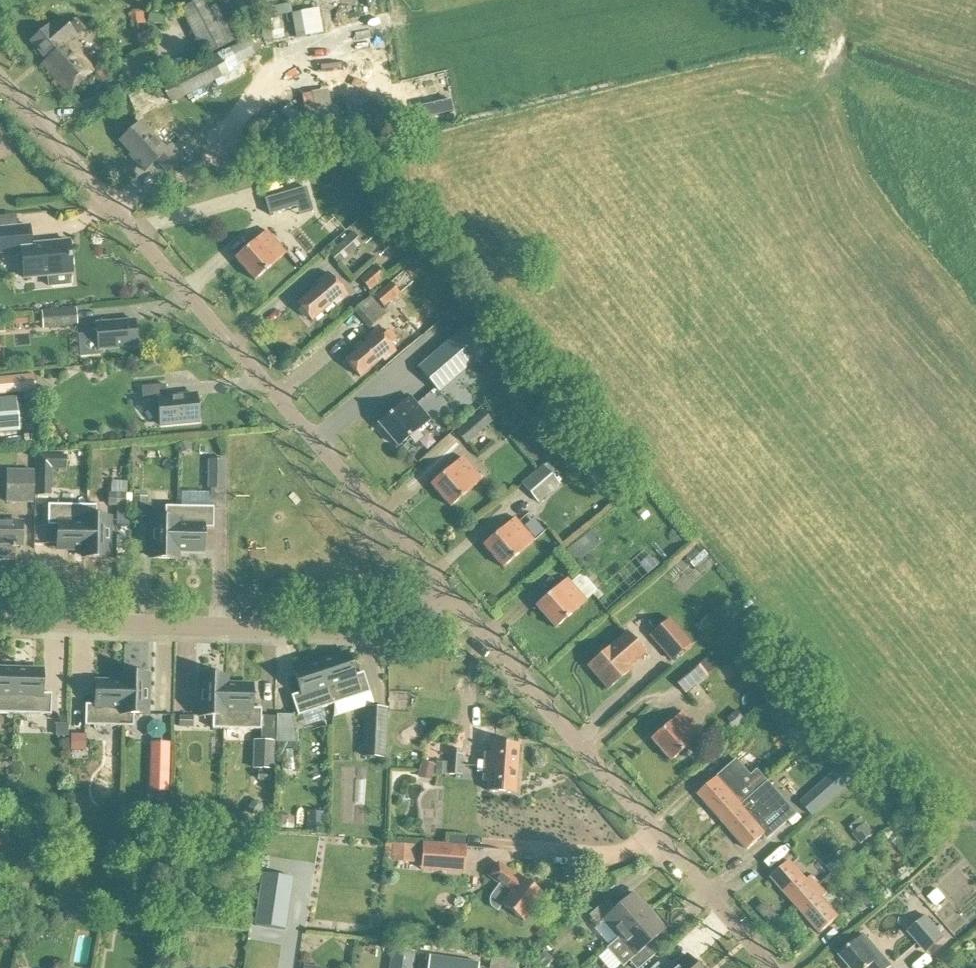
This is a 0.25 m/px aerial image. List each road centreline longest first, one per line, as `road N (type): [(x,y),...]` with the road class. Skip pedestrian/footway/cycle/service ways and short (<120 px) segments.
road 1 (residential): [(441,589),(0,79)]
road 2 (residential): [(774,967),(441,589)]
road 3 (residential): [(0,621),(387,628),(441,589)]

